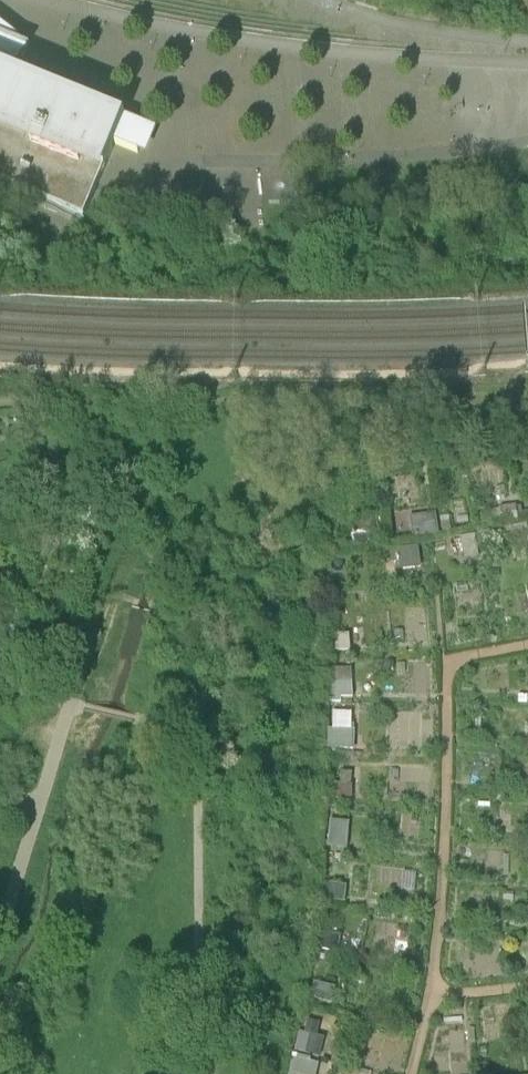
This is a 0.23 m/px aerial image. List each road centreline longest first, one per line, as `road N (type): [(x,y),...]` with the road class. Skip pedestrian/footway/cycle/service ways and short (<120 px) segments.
road 1 (track): [(527,648),(448,666),(434,996),(412,1073)]

